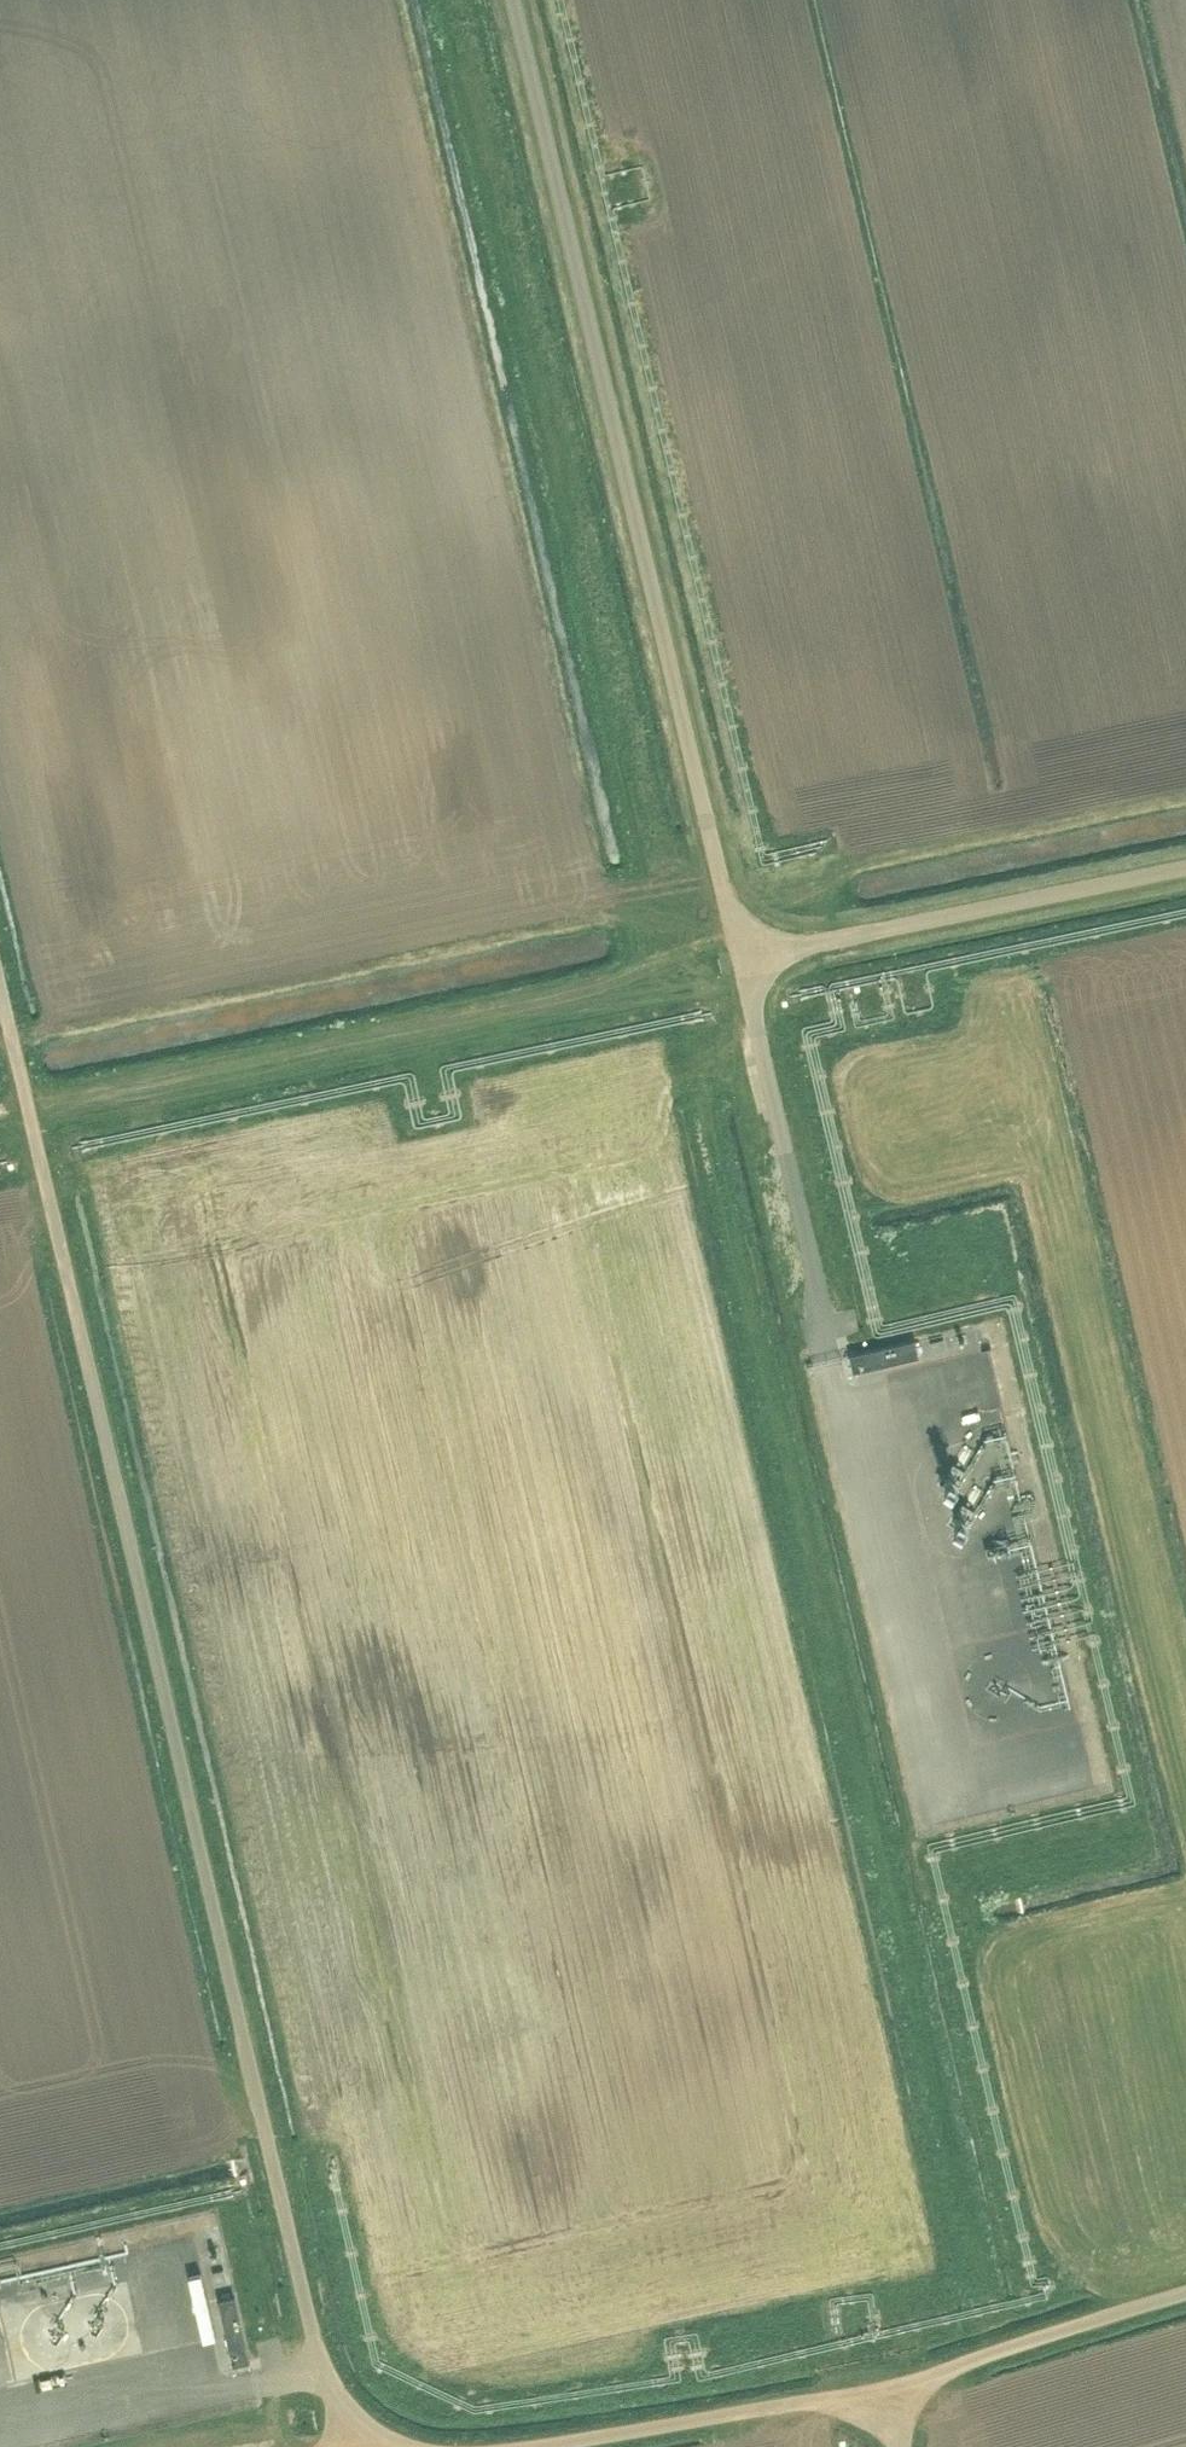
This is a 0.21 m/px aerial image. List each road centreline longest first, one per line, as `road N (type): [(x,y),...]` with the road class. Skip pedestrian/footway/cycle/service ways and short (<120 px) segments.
road 1 (unclassified): [(420,2446),(371,2428),(323,2366),(0,980)]
road 2 (unclassified): [(514,0),(740,957),(1185,867)]
road 3 (track): [(0,1126),(740,957)]
road 4 (unclassified): [(907,2405),(841,2398),(521,2446)]
road 5 (unclassified): [(907,2405),(933,2376),(966,2361),(1185,2292)]

